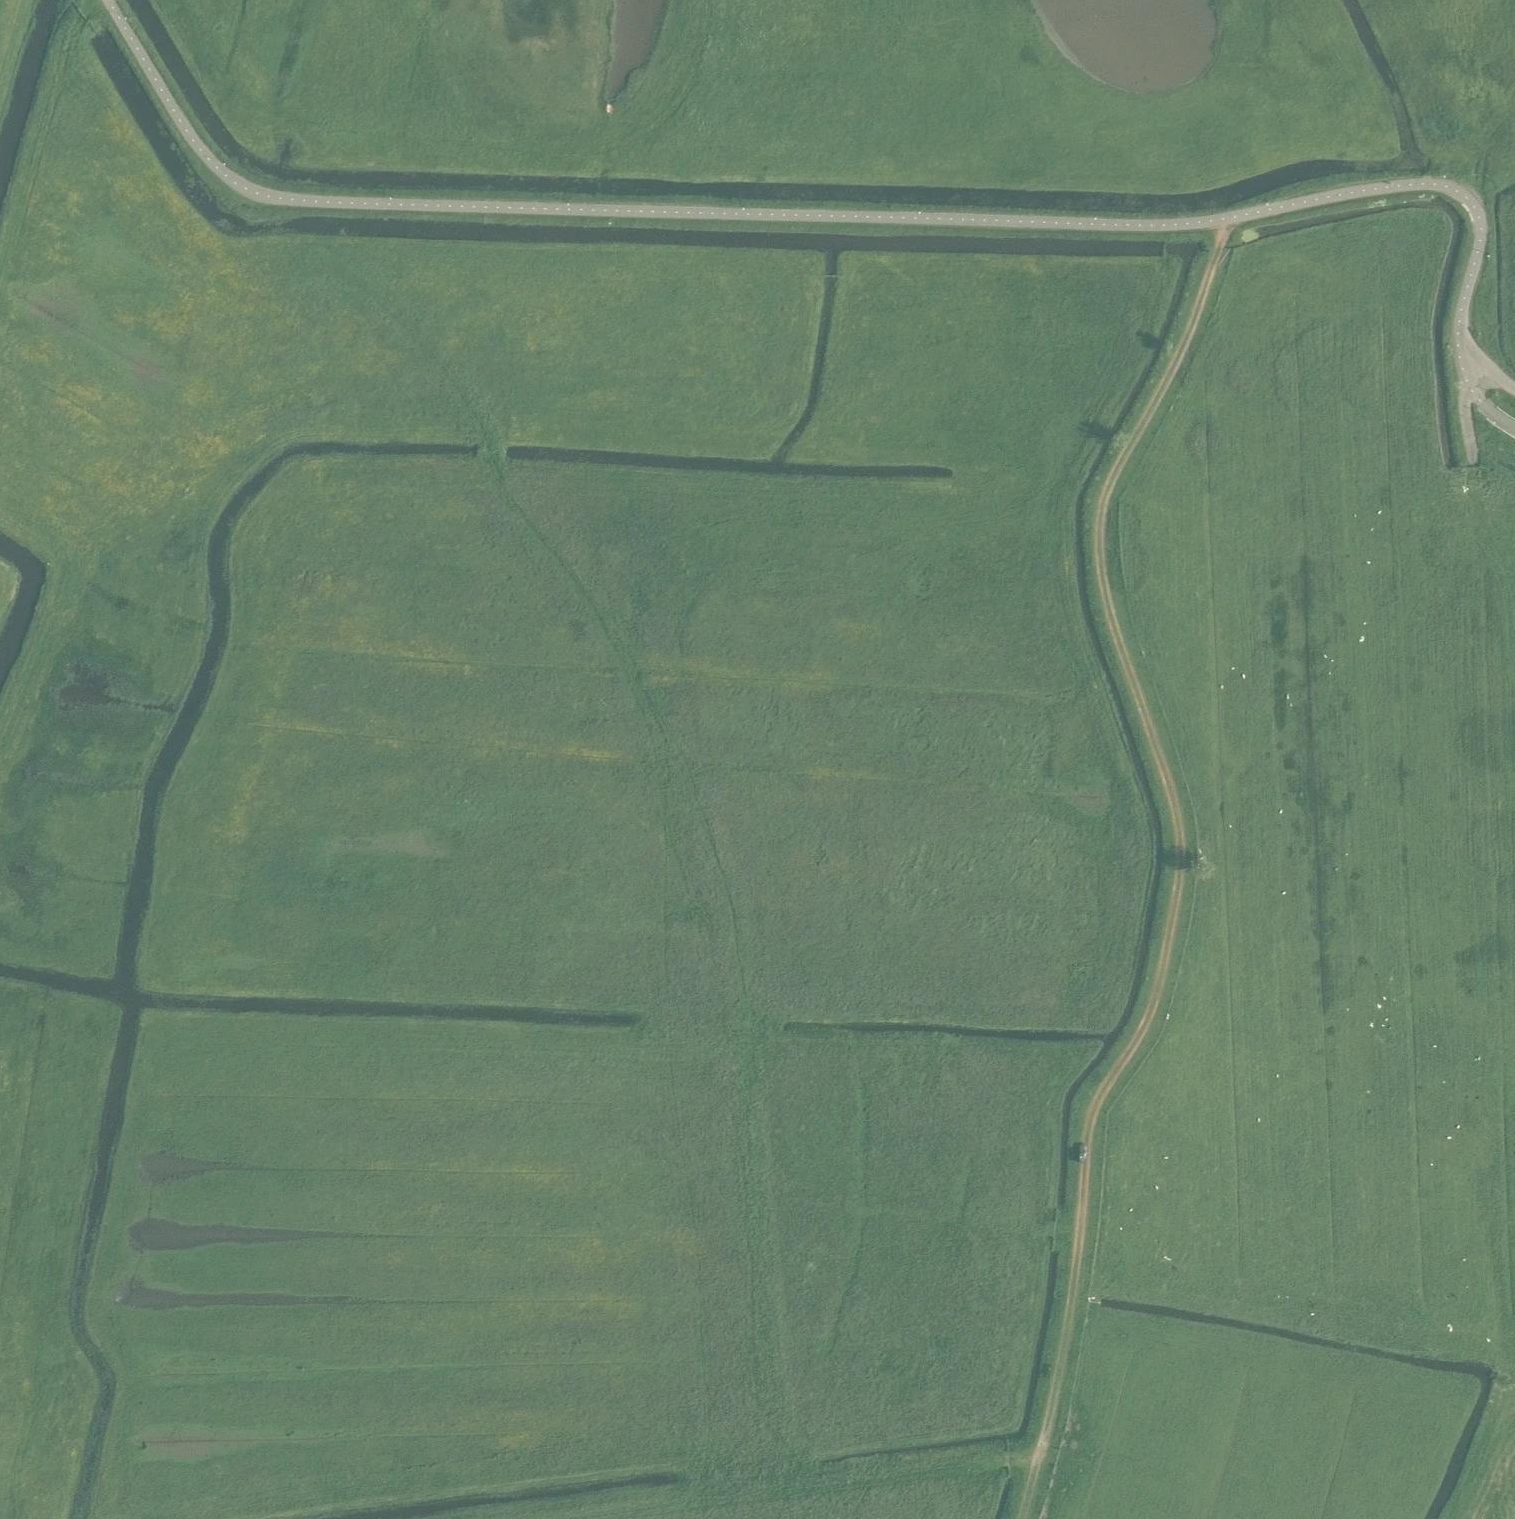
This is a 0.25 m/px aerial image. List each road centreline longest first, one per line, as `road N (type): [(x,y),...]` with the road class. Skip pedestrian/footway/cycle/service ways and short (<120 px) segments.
road 1 (unclassified): [(1460,346),(1460,312),(1482,228),(1469,197),(1452,187),(1406,183),(1222,220),(1144,224),(268,197),(203,156),(108,0)]
road 2 (track): [(1039,1458),(1078,1287),(1093,1113),(1171,950),(1181,832),(1107,605),(1098,544),(1116,477),(1220,258),(1222,220)]

